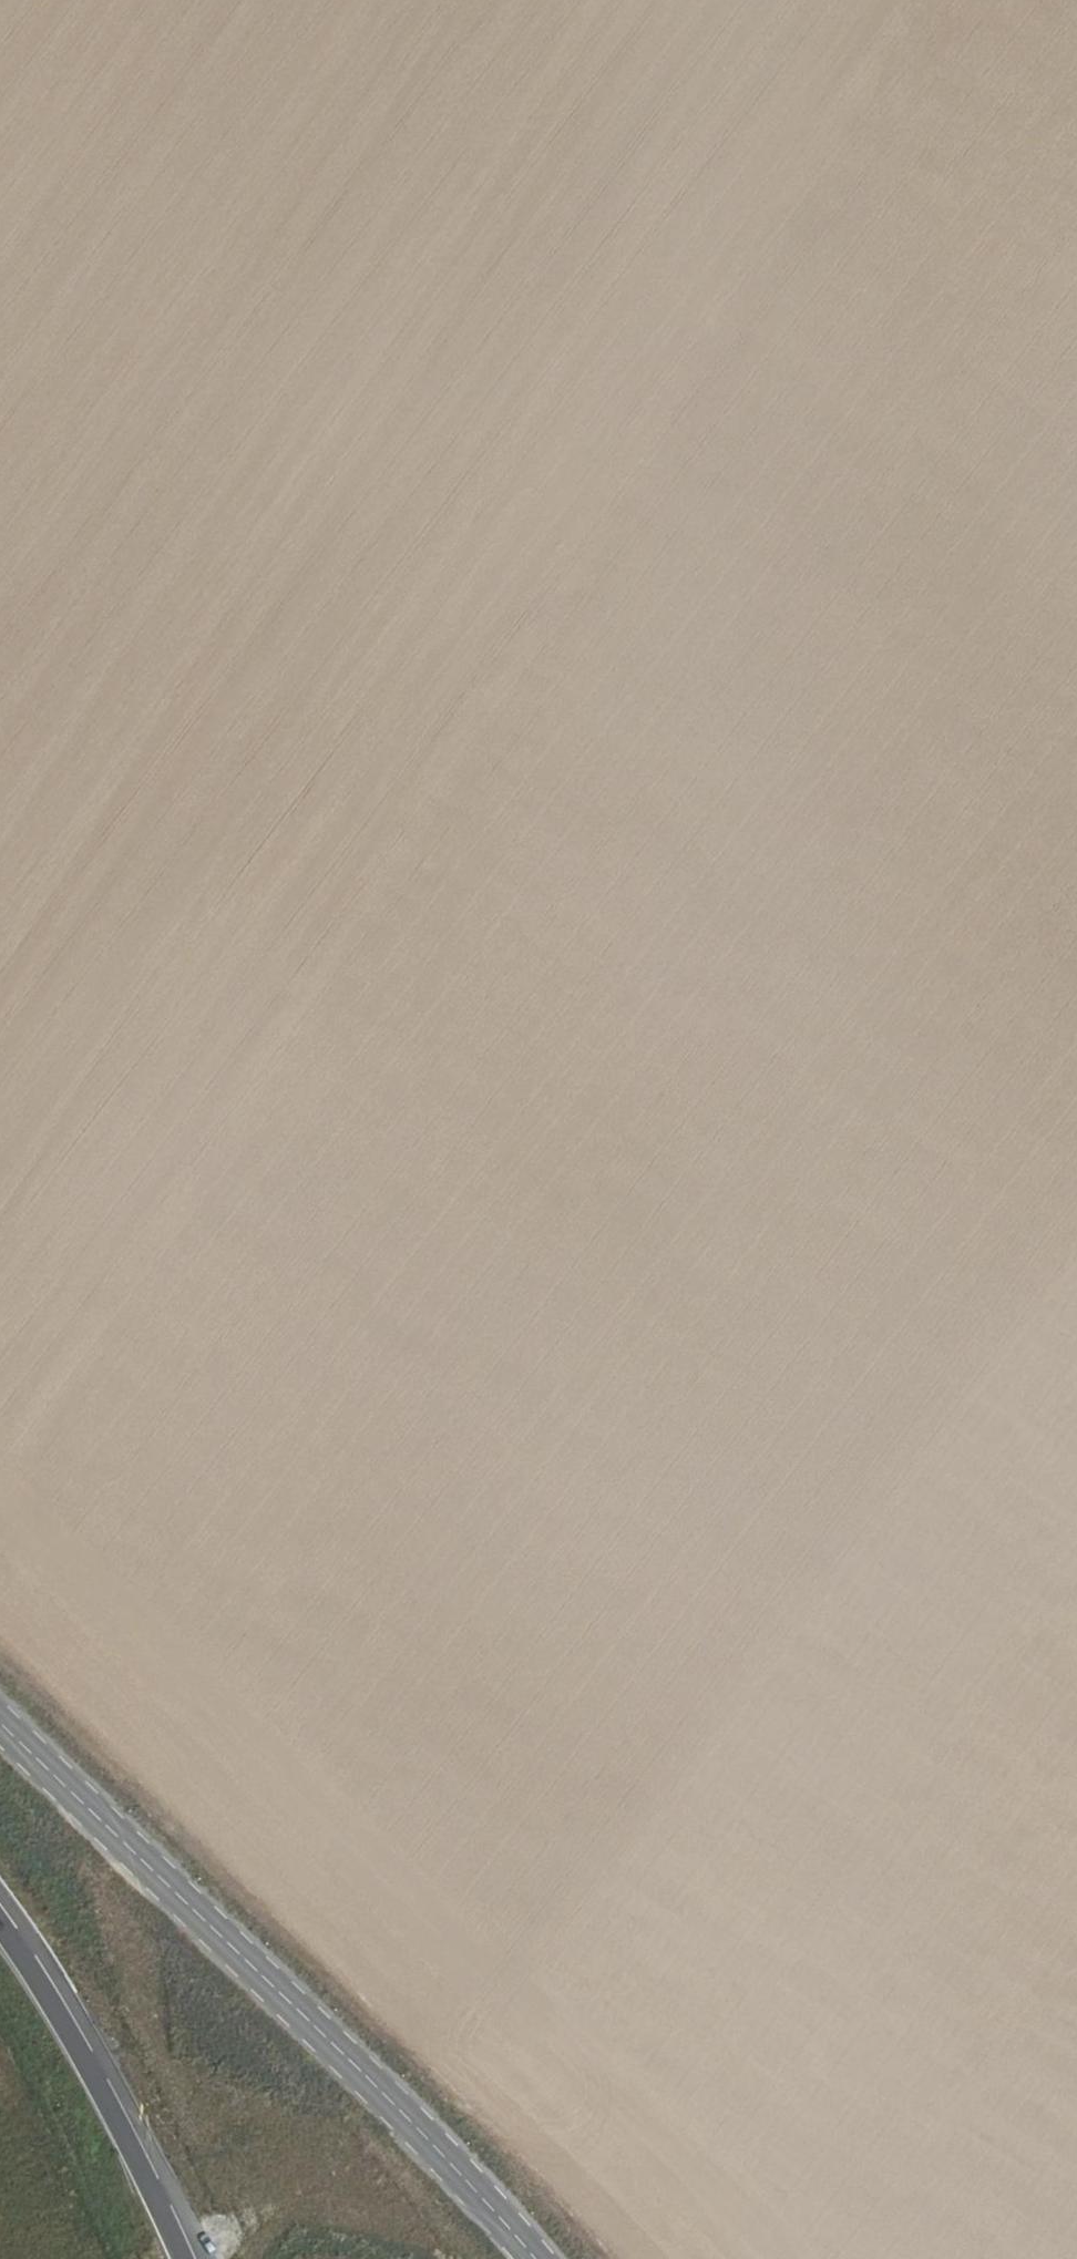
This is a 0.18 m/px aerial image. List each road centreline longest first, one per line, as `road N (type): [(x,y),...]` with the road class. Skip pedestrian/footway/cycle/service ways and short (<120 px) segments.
road 1 (tertiary): [(534,2258),(503,2219),(0,1720)]
road 2 (trunk): [(178,2258),(84,2053),(0,1942)]

